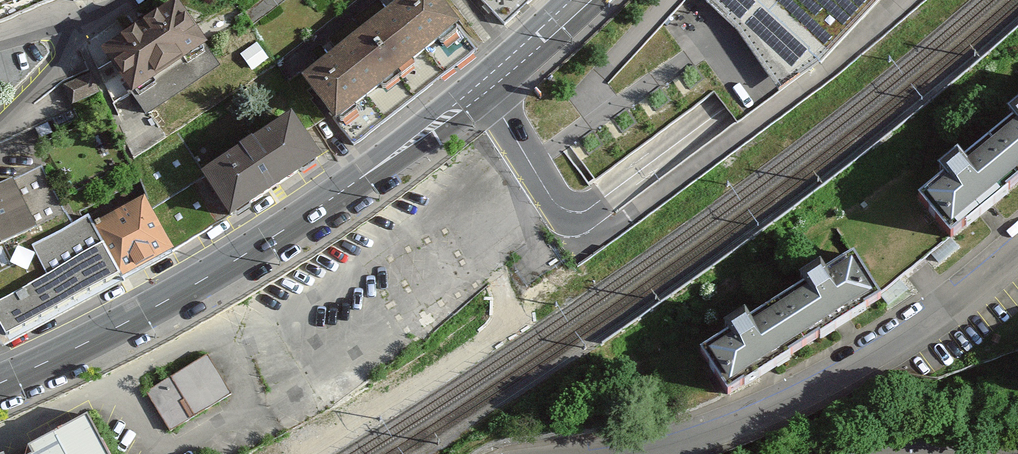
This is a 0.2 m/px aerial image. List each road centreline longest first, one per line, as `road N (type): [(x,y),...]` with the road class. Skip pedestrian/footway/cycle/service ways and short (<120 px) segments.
road 1 (secondary): [(0,383),(219,271),(339,195),(485,87),(582,0)]
road 2 (residential): [(631,453),(726,426),(815,386),(901,339),(1017,251)]
road 3 (residential): [(0,127),(32,101),(85,25),(125,0)]
road 4 (tertiary): [(970,453),(924,445),(842,453)]

